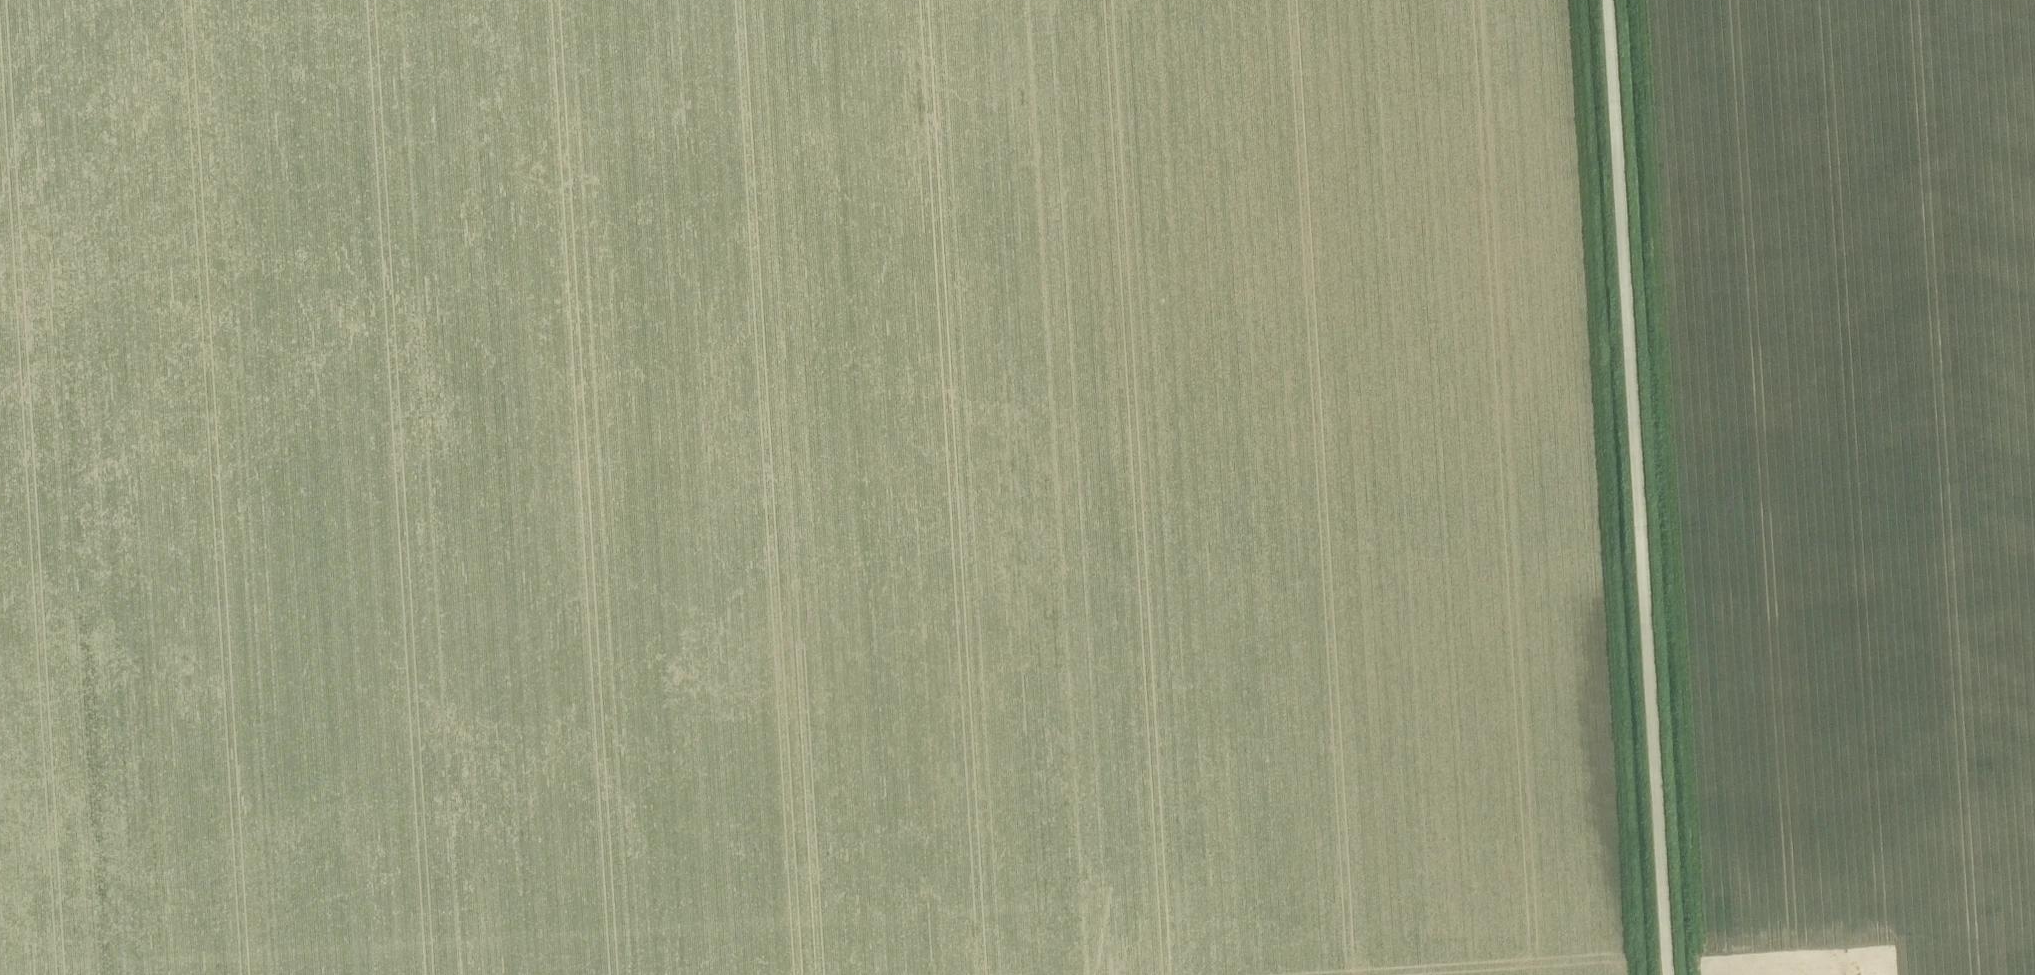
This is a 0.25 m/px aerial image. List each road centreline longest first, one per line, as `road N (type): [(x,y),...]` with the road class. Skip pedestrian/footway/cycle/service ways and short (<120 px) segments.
road 1 (unclassified): [(1675,974),(1609,0)]

